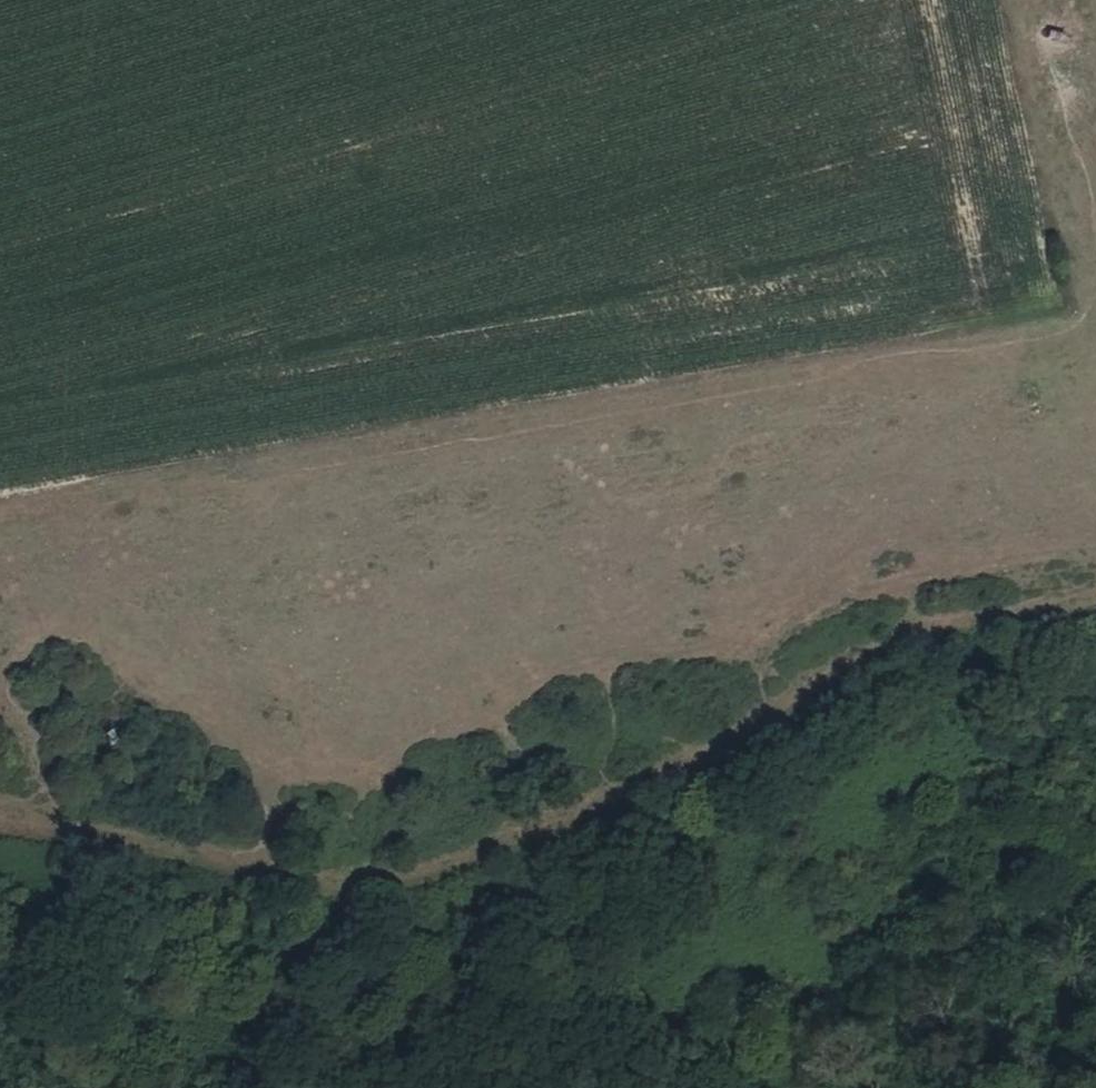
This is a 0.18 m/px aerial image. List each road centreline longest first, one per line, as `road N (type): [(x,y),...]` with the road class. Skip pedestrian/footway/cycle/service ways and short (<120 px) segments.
road 1 (track): [(886,1087),(908,1069),(1095,1016)]

